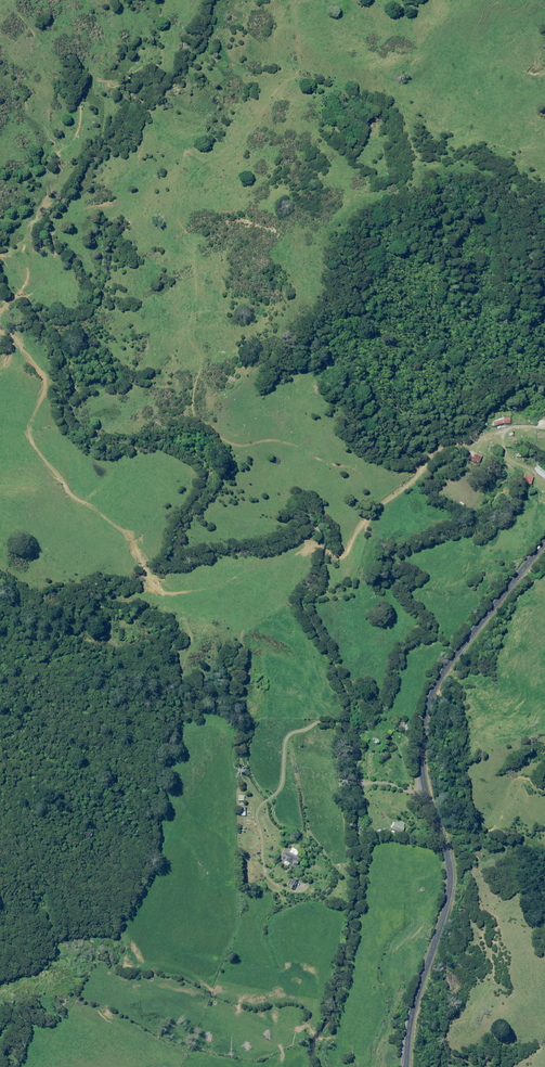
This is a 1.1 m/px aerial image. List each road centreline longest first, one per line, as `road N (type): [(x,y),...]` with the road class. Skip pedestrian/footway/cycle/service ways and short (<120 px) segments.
road 1 (track): [(544,429),(500,434),(444,456),(322,543),(227,565),(183,560),(151,544),(80,480),(43,462),(22,415),(30,356),(0,322)]
road 2 (primary): [(544,542),(455,656),(430,705),(422,766),(450,884),(411,1020),(407,1066)]

